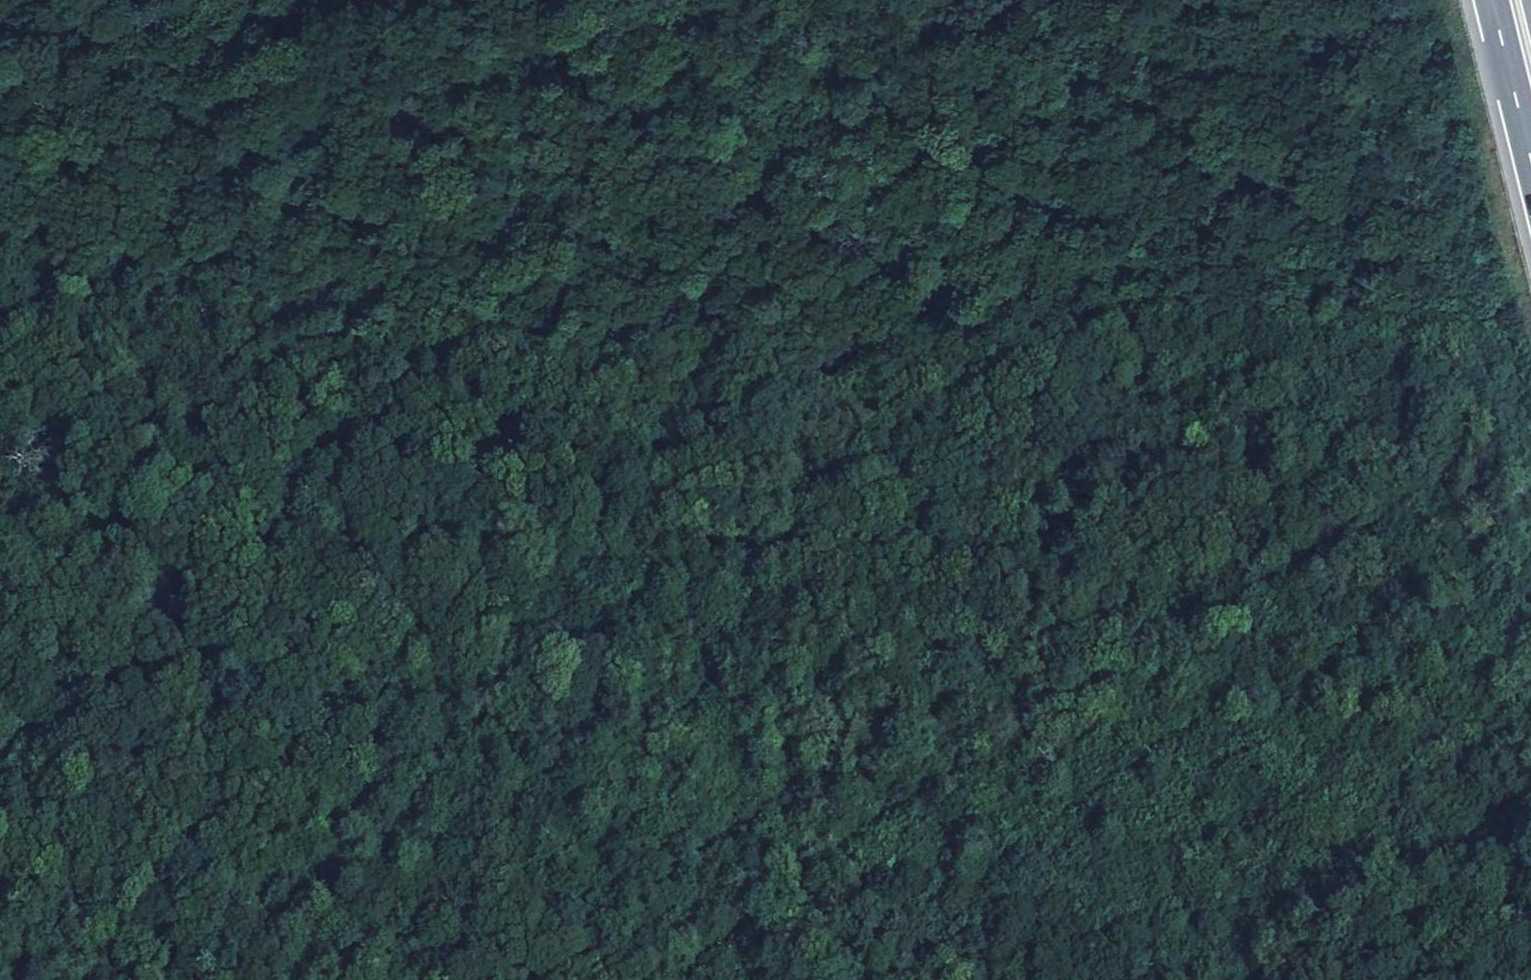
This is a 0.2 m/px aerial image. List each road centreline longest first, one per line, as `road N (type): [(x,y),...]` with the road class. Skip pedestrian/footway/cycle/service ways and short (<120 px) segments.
road 1 (motorway): [(1492,0),(1530,160)]

